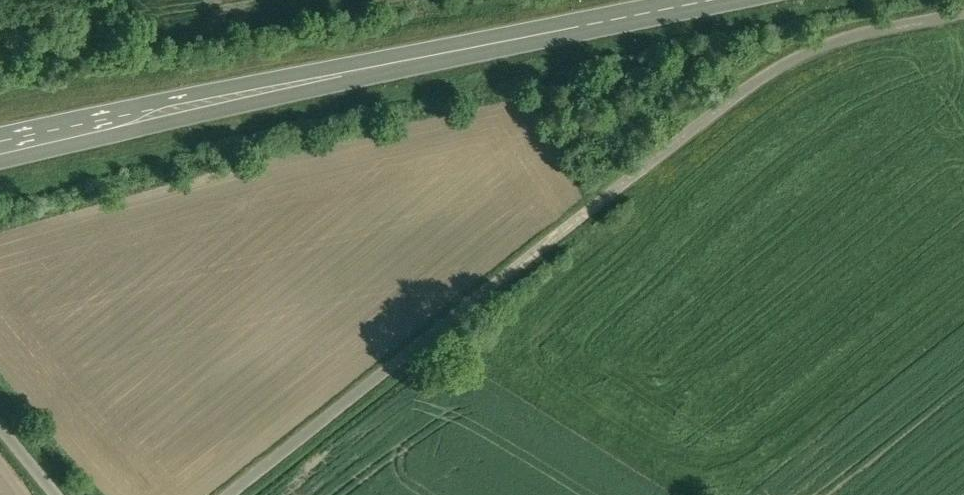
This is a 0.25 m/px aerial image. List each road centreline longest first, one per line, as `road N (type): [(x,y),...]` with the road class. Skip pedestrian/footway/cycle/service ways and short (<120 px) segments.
road 1 (track): [(223,494),(819,49),(963,16)]
road 2 (primary): [(0,161),(429,55)]
road 3 (primary): [(429,55),(0,138)]
road 4 (primary): [(429,55),(704,0)]

